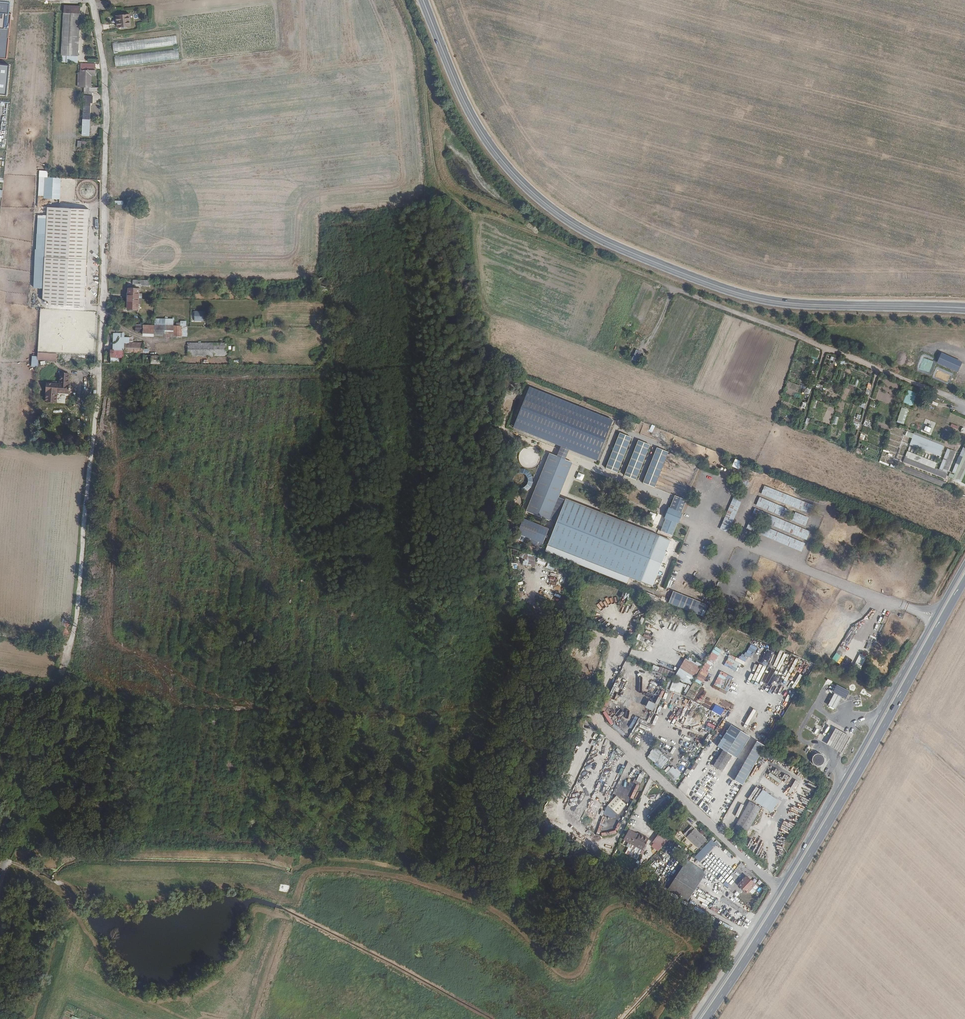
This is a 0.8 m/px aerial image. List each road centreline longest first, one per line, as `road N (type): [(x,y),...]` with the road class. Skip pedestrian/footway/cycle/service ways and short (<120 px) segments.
road 1 (track): [(7,820),(75,633),(100,406),(107,99),(92,0)]
road 2 (secondary): [(424,0),(483,135),(540,199),(592,234),(760,299),(964,309)]
road 3 (track): [(476,226),(493,218),(557,240),(955,400)]
road 4 (primary): [(706,1018),(814,849),(964,583)]
road 5 (primary): [(964,564),(779,890)]
road 6 (unclassified): [(621,651),(599,723),(779,890)]
road 7 (track): [(403,0),(430,66),(442,177),(460,195),(520,221)]
road 8 (track): [(106,73),(293,46)]
road 9 (primary): [(779,890),(697,1018)]

